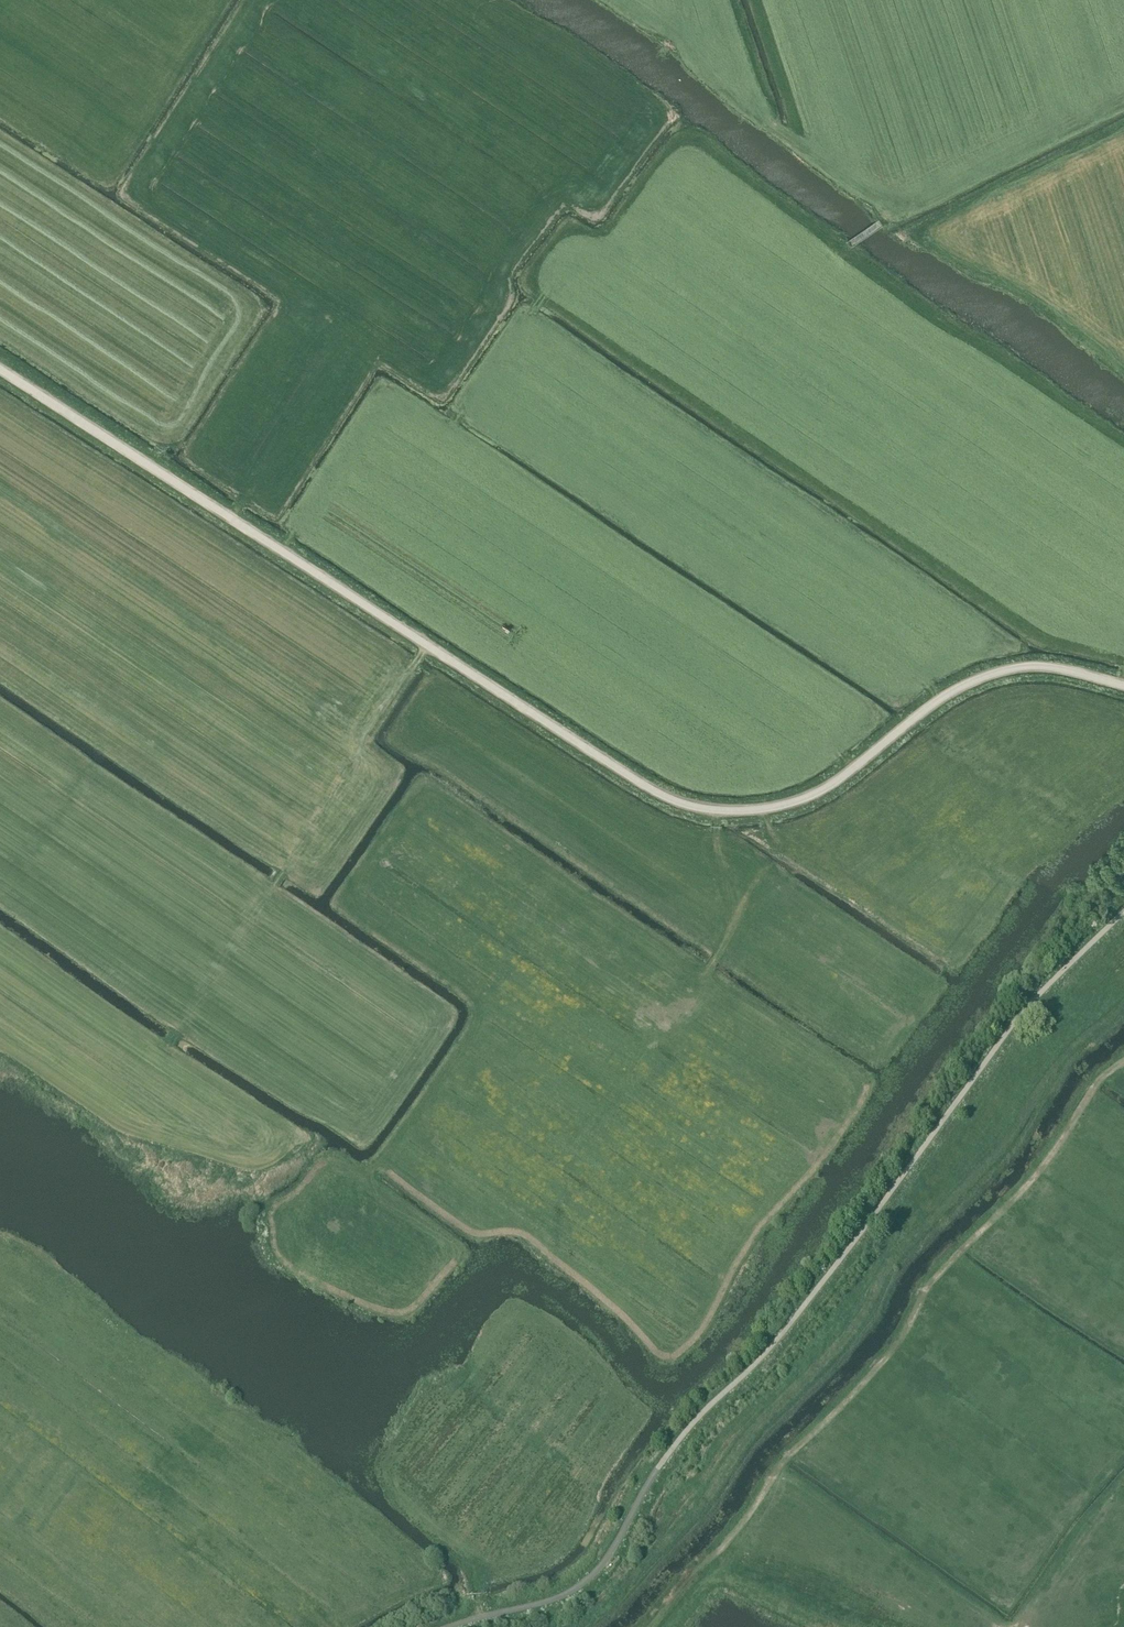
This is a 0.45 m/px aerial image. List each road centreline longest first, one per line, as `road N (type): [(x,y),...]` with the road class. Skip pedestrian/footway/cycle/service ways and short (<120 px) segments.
road 1 (unclassified): [(1123,689),(1027,669),(946,698),(804,802),(723,814),(679,805),(0,373)]
road 2 (track): [(1123,1059),(1098,1077),(1010,1202),(927,1284),(875,1371),(795,1450),(745,1524),(648,1626)]

